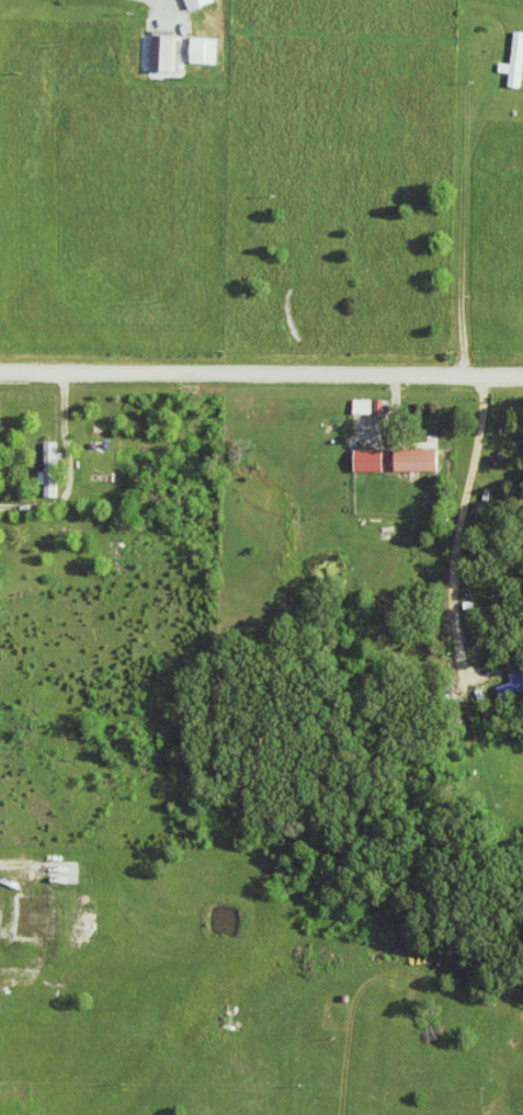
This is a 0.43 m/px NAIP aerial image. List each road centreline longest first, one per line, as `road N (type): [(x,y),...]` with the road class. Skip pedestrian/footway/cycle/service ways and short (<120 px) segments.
road 1 (residential): [(0,366),(522,376)]

